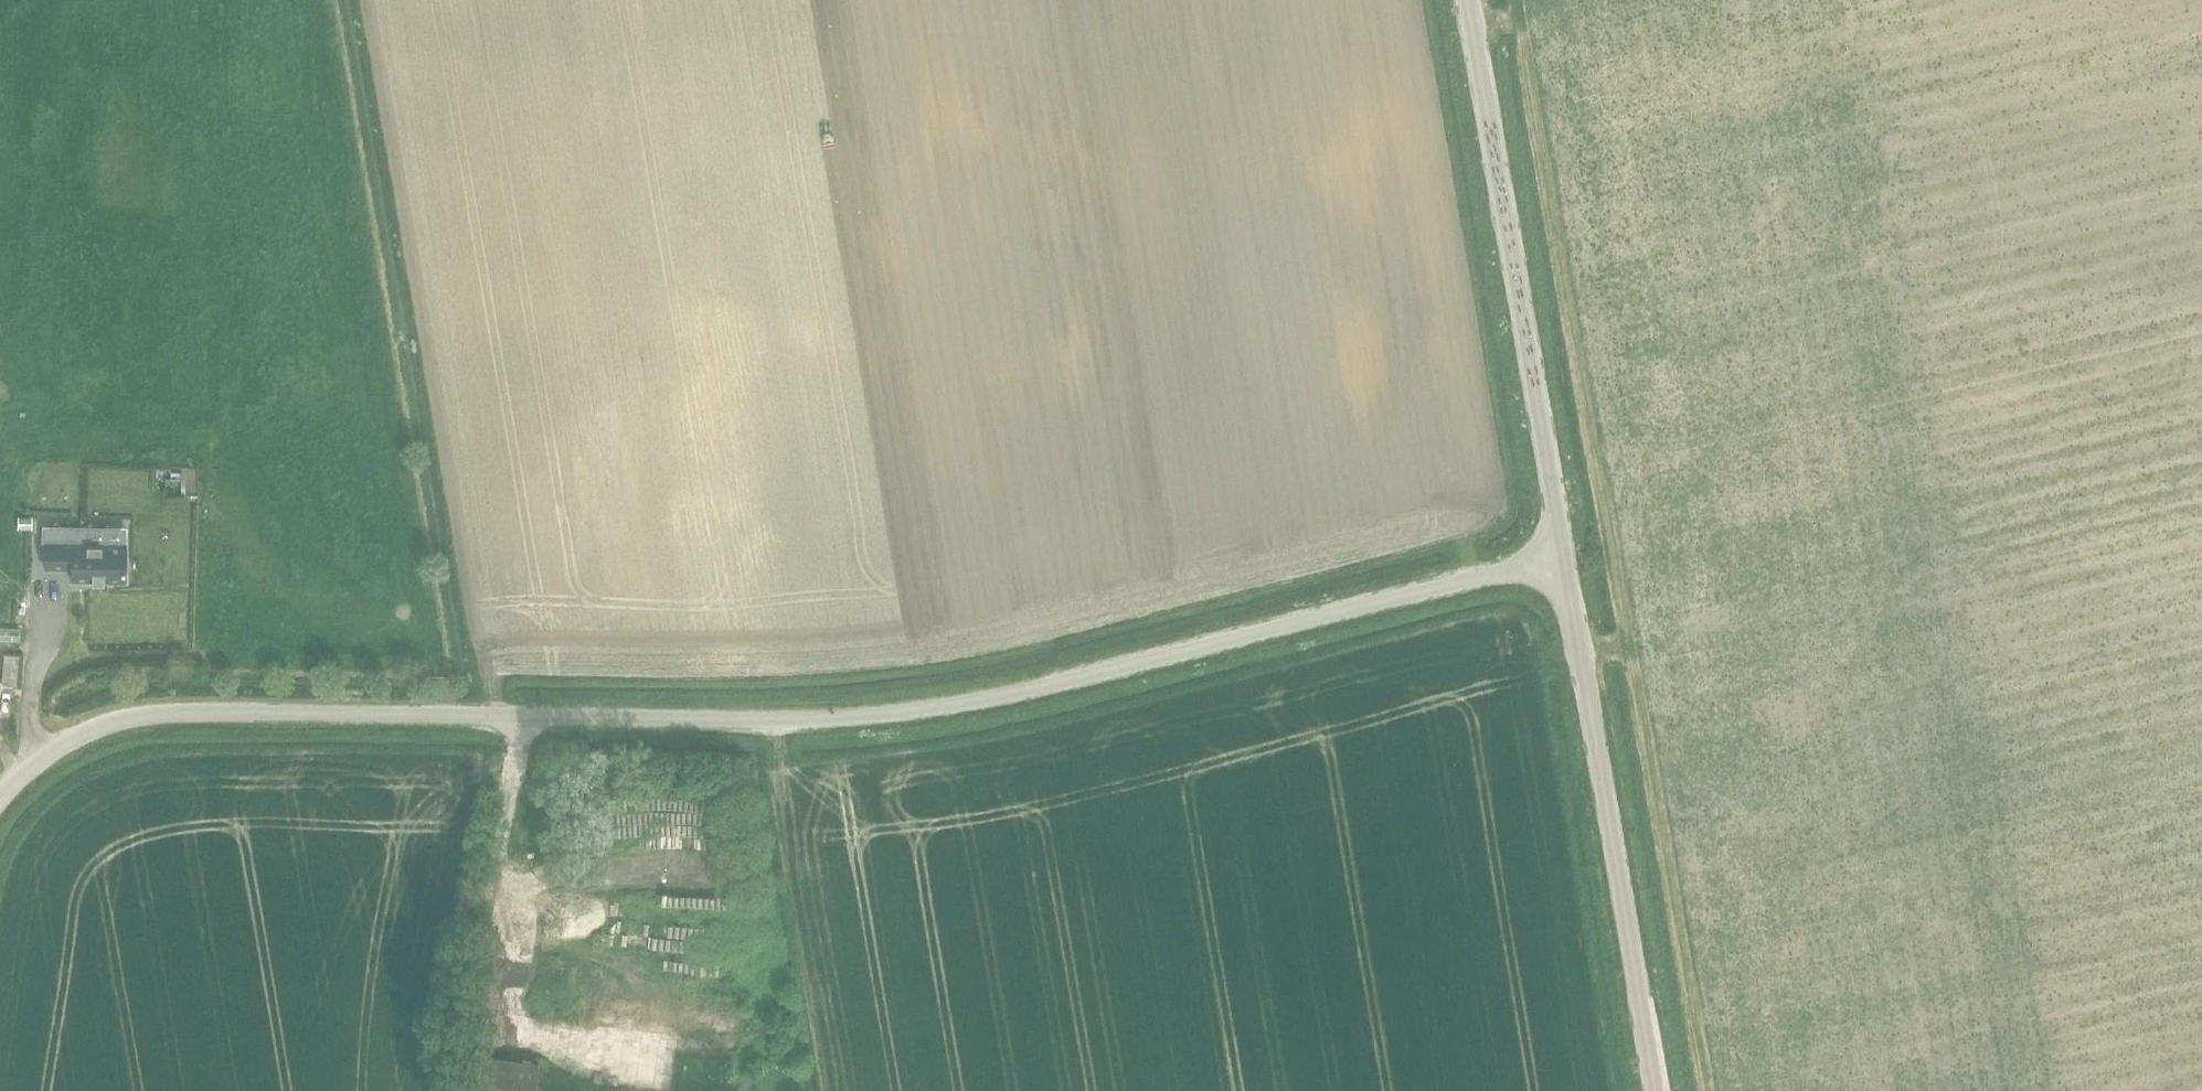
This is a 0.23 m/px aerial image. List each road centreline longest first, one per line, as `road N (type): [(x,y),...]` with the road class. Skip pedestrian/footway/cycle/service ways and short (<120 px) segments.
road 1 (unclassified): [(0,793),(111,700),(853,714),(1562,559)]
road 2 (unclassified): [(1562,559),(1466,0)]
road 3 (unclassified): [(1654,1090),(1562,559)]

